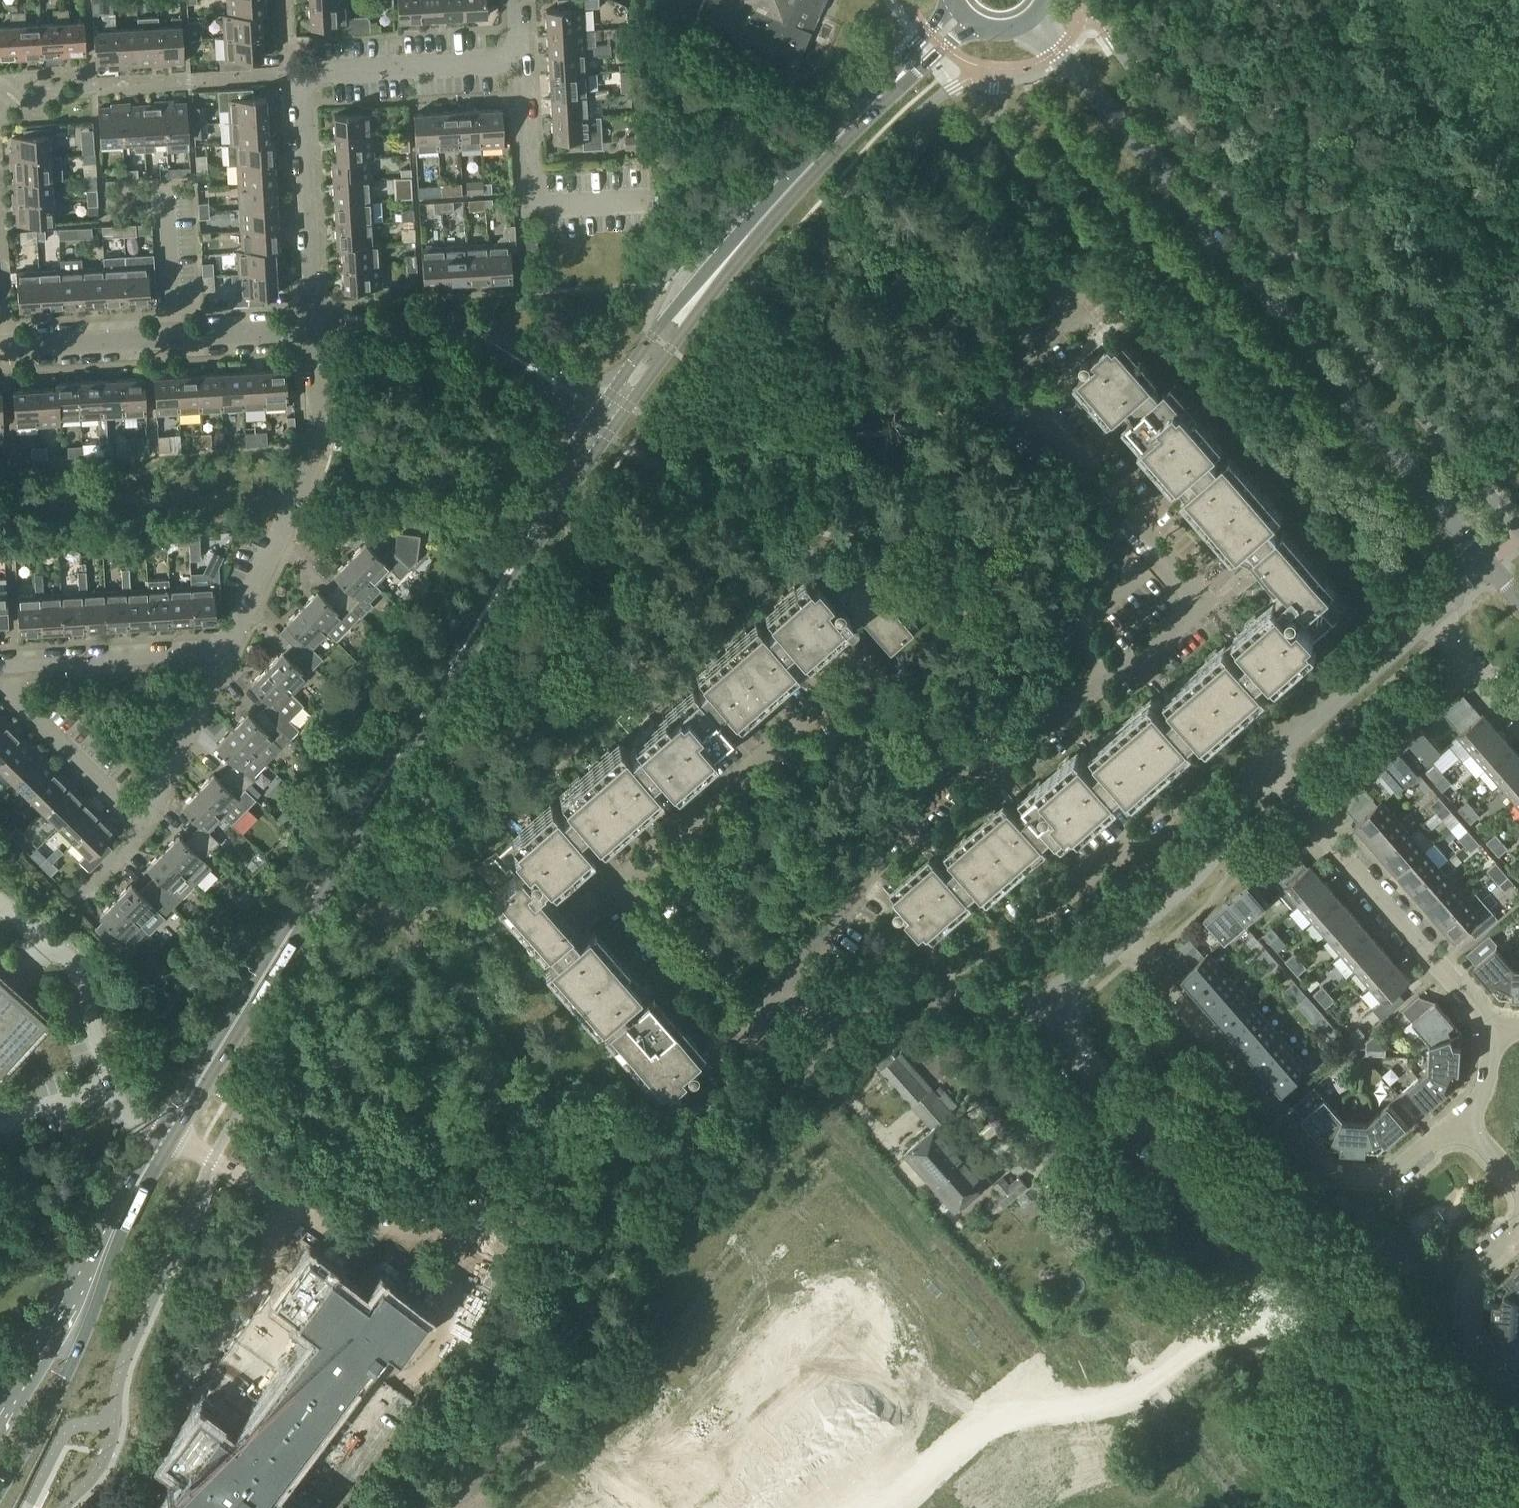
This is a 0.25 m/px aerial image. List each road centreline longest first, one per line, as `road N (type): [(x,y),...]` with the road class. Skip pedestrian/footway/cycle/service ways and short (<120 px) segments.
road 1 (residential): [(785,985),(942,771),(1013,756),(1194,611),(1193,589),(1060,434),(1036,428),(999,384),(1000,373),(1082,301)]
road 2 (secondary): [(104,1261),(325,869),(608,415)]
road 3 (residential): [(1488,563),(1034,17)]
road 4 (residential): [(1440,1507),(1046,1017)]
road 5 (residential): [(0,664),(226,650),(312,454),(313,331)]
road 6 (secondary): [(608,415),(718,269),(963,14)]
road 7 (residential): [(313,331),(302,86),(326,70),(517,63),(515,0)]
road 8 (residential): [(1123,936),(1319,1169),(1368,1181),(1388,1175),(1458,1120)]
road 9 (residential): [(743,1029),(629,899),(626,883),(829,701)]
road 10 (residential): [(1494,1028),(1267,760)]
road 11 (residential): [(597,1507),(826,1279)]
road 12 (residential): [(826,1279),(1054,1507)]
road 13 (residential): [(608,415),(466,331),(313,331)]
road 14 (residential): [(313,331),(0,349)]
road 15 (secondary): [(0,1494),(65,1383),(104,1261)]
road 16 (residential): [(1123,936),(1229,845),(1267,760)]
road 17 (residential): [(838,1028),(866,1000),(896,992),(1046,1017)]
road 18 (residential): [(1267,760),(1430,614)]
road 19 (residential): [(1518,1402),(1466,1335),(1477,1264),(1518,1227)]
road 20 (secondary): [(104,1261),(0,1414)]
road 21 (residential): [(725,1180),(826,1279)]
road 22 (residential): [(1430,614),(1518,718)]
road 23 (residential): [(743,1029),(781,1071),(838,1028)]
road 24 (residential): [(1147,1416),(1057,1507)]

